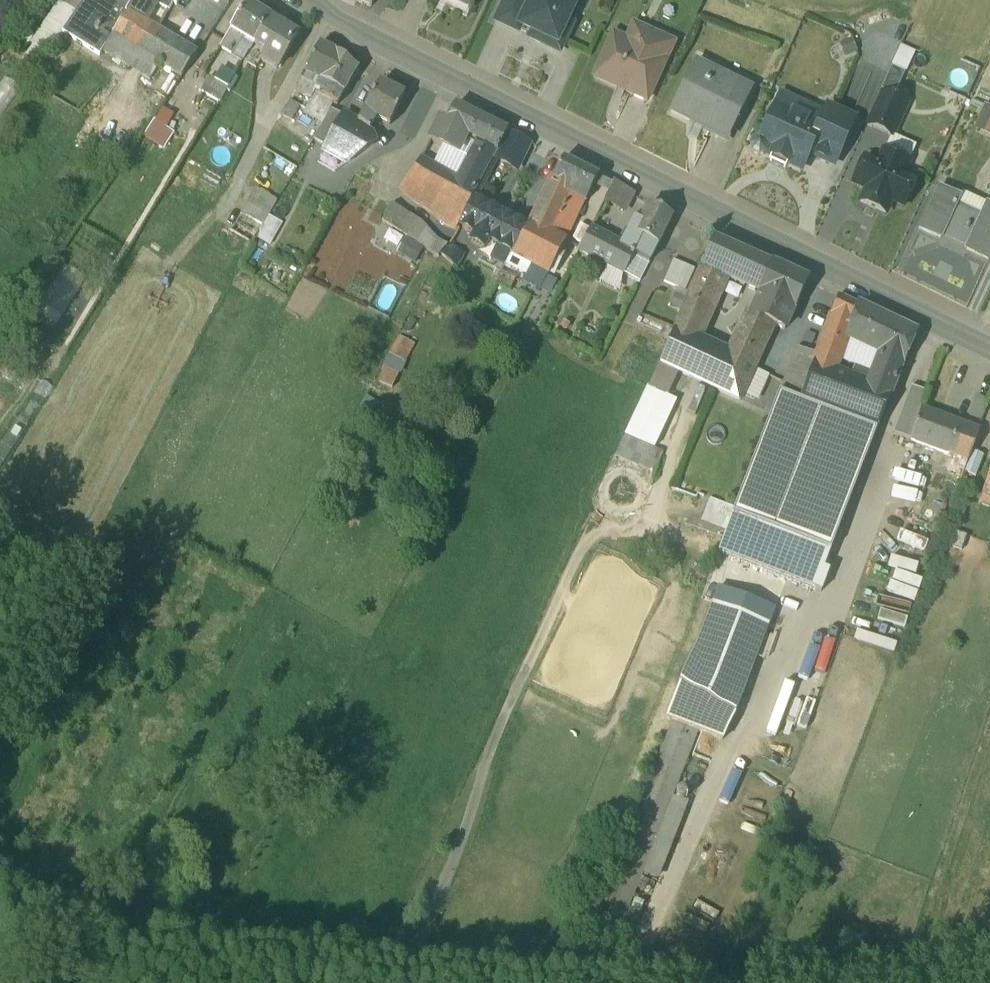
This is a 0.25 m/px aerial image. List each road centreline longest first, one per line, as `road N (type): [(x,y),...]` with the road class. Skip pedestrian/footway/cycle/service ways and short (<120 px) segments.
road 1 (tertiary): [(301,0),(989,345)]
road 2 (track): [(688,416),(653,512),(592,535),(571,573),(505,708),(409,974)]
road 3 (track): [(503,982),(149,944),(104,933),(0,882)]
road 4 (track): [(635,982),(797,580)]

